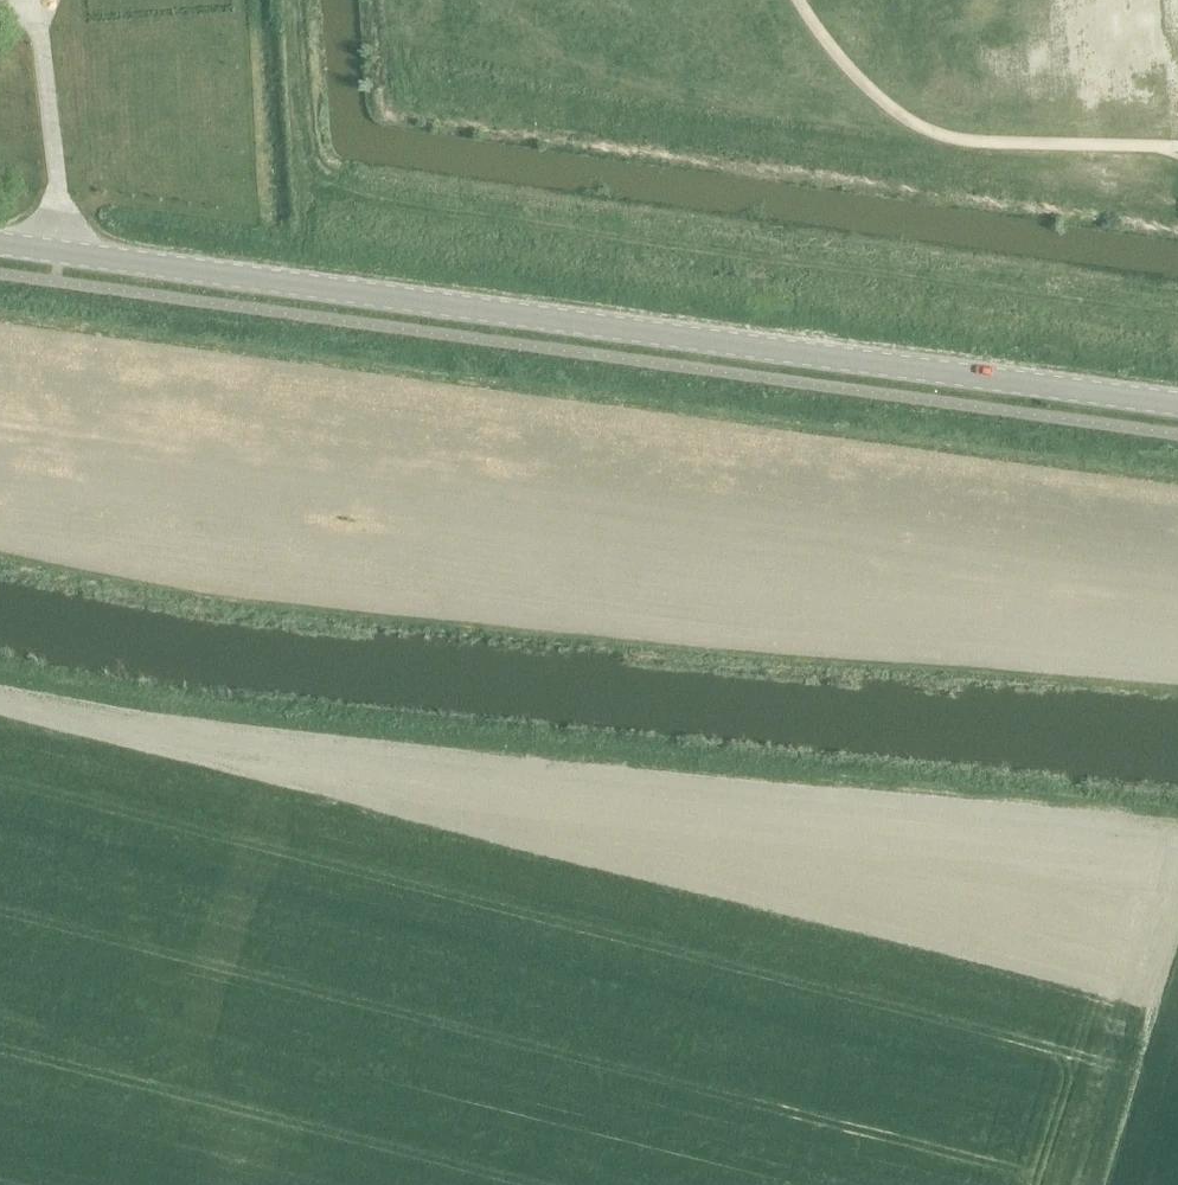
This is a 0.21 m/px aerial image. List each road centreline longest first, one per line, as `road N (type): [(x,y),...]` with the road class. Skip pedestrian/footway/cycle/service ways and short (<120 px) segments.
road 1 (tertiary): [(1177,403),(0,244)]

